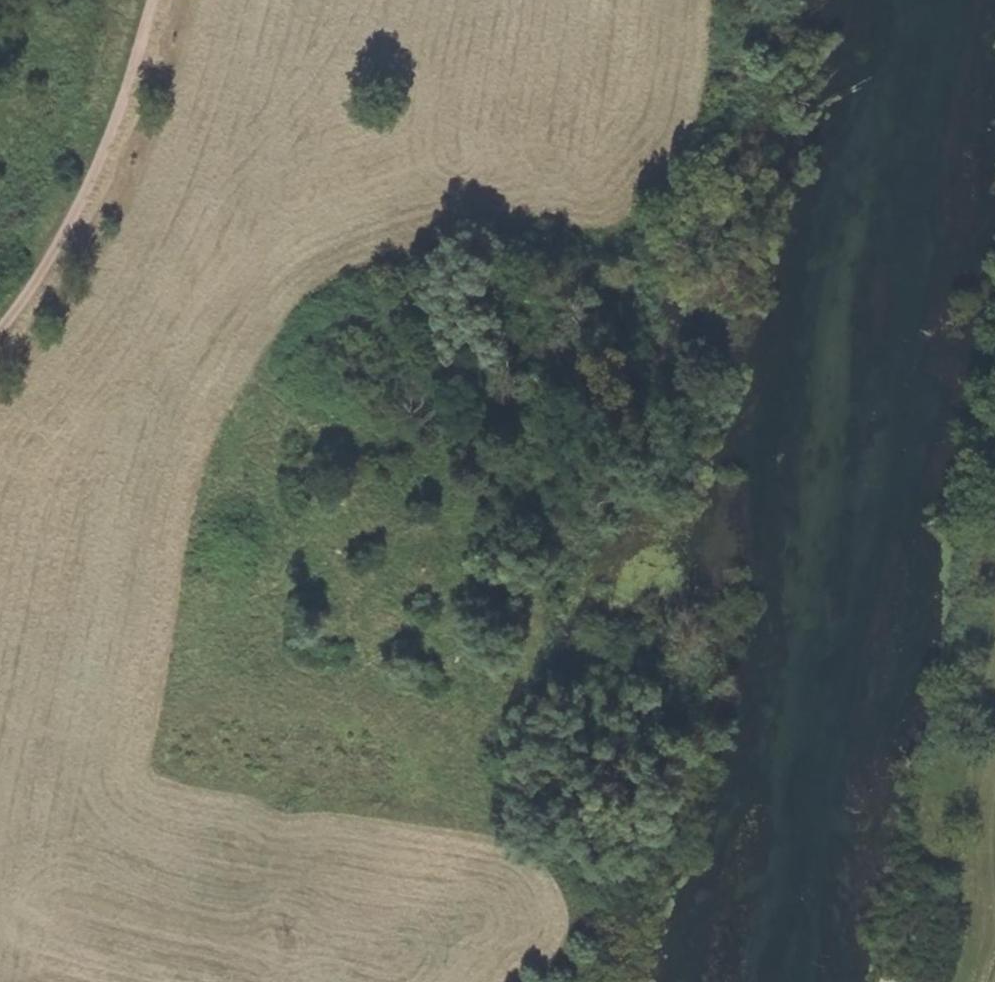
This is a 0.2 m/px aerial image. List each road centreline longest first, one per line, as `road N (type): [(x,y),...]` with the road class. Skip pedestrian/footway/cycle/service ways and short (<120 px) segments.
road 1 (track): [(153,0),(76,210),(32,290),(0,327)]

